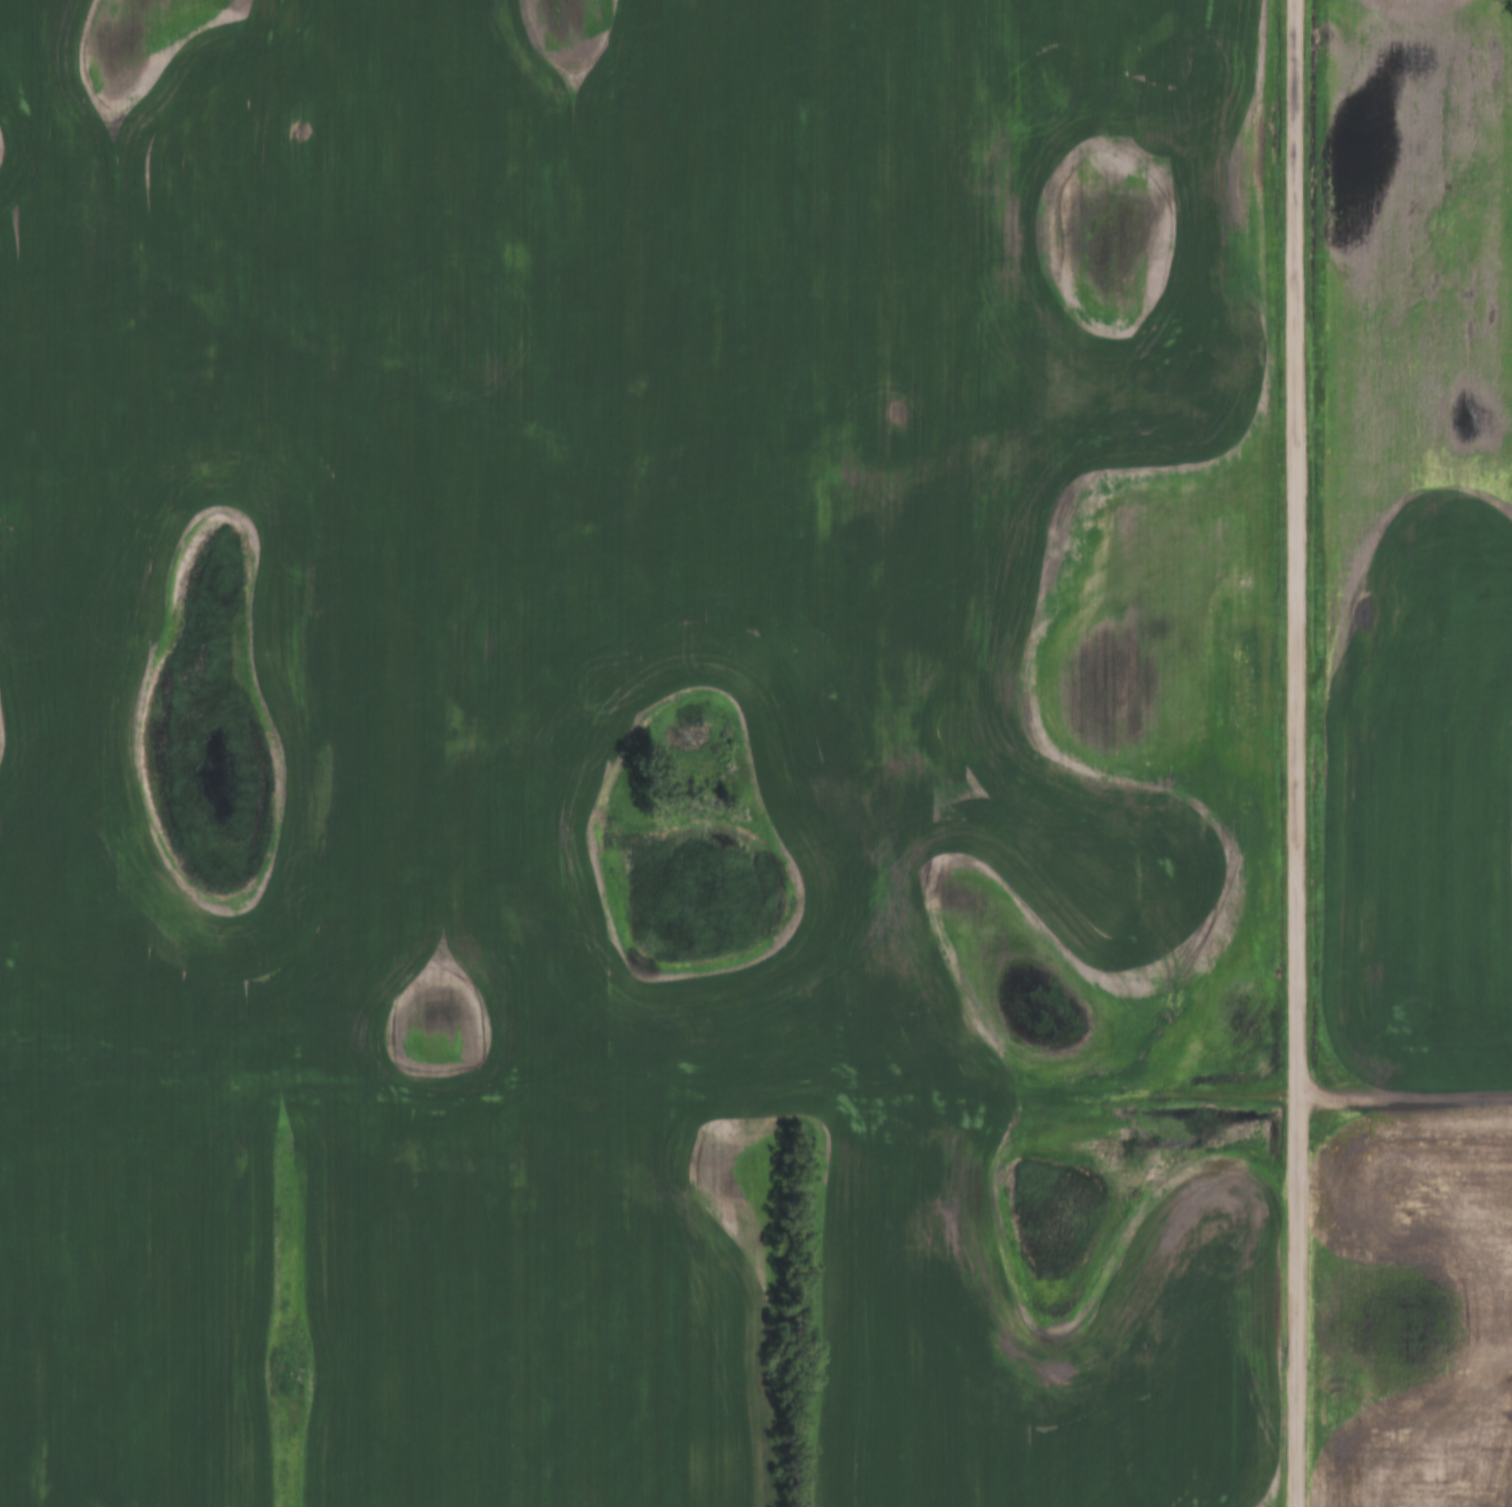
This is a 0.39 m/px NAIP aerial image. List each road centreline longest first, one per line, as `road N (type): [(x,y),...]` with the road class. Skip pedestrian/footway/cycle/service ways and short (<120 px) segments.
road 1 (track): [(1511,1085),(1096,1093),(0,1085)]
road 2 (residential): [(1295,1506),(1297,0)]

